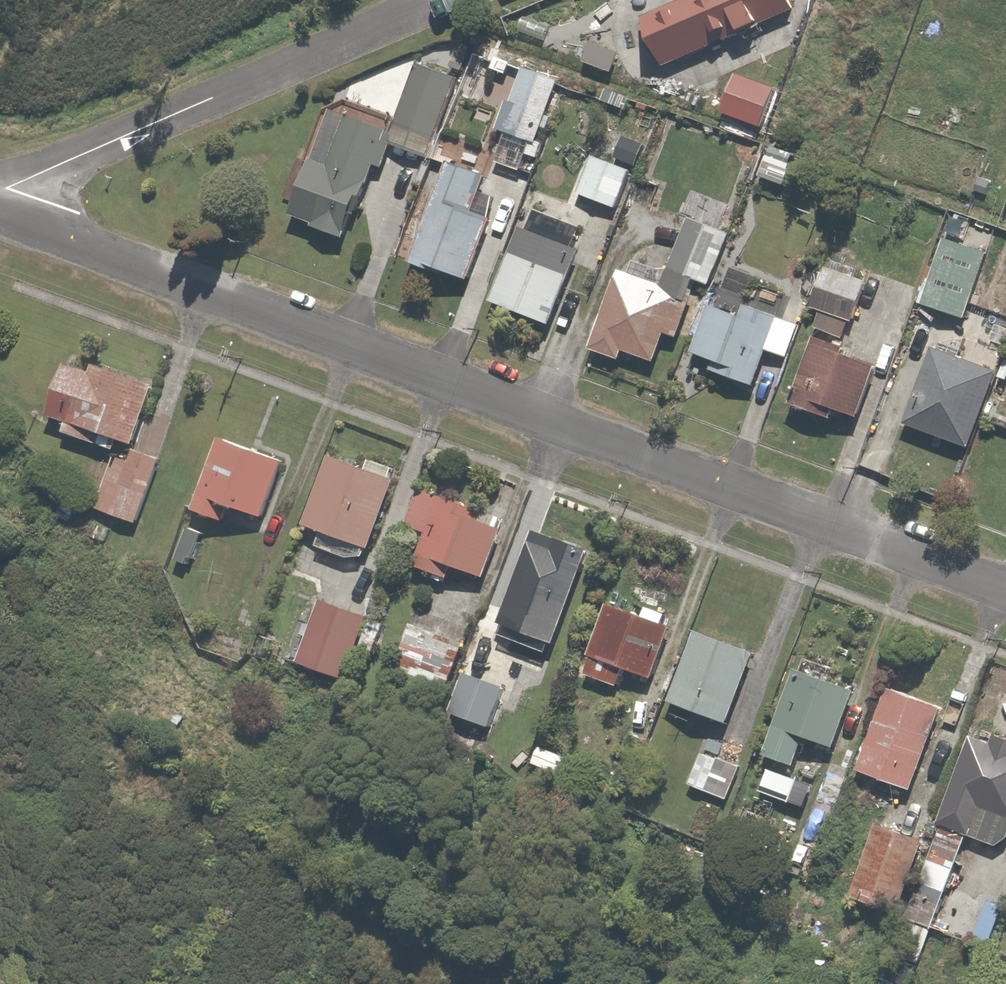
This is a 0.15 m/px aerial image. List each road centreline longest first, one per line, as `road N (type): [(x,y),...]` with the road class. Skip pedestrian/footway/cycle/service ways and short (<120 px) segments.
road 1 (residential): [(1005,588),(0,212)]
road 2 (residential): [(0,212),(11,188),(445,0)]

